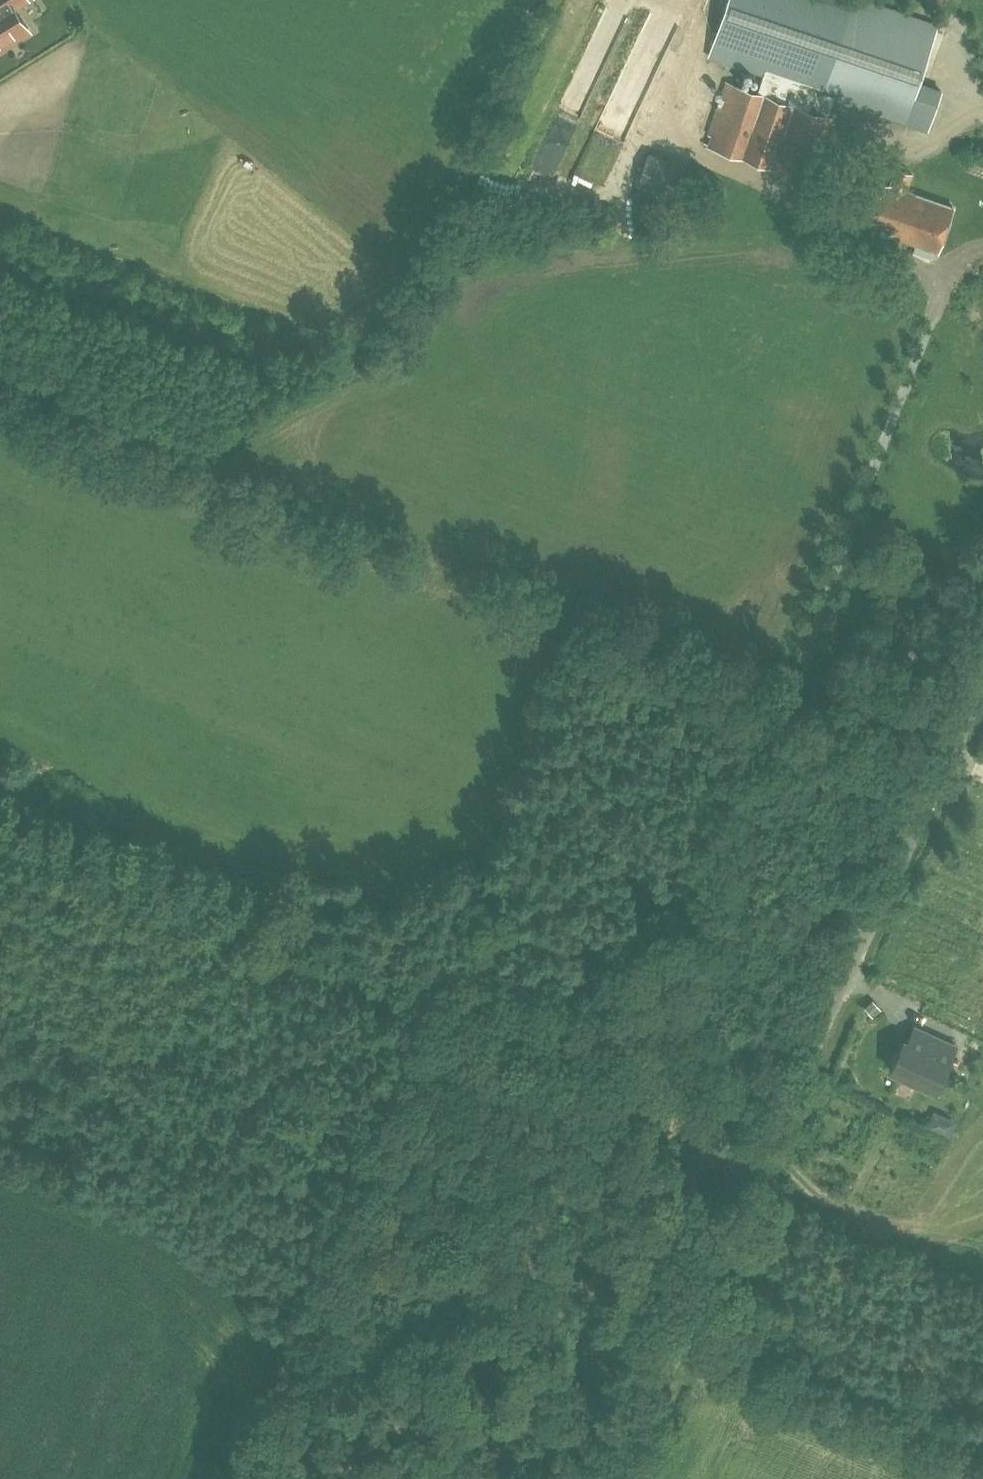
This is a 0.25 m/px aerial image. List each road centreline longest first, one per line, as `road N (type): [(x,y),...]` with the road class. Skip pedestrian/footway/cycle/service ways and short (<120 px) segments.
road 1 (unclassified): [(606,1478),(982,666)]
road 2 (track): [(443,961),(303,1335)]

